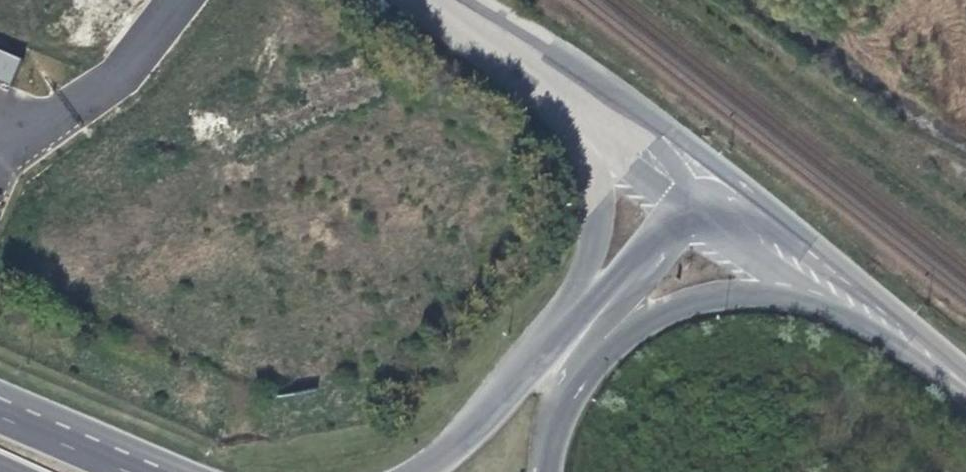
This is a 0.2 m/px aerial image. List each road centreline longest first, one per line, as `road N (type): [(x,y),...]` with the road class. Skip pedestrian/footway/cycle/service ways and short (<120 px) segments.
road 1 (track): [(965,216),(675,0)]
road 2 (tertiary): [(695,172),(447,0)]
road 3 (tertiary): [(955,370),(717,190)]
road 4 (primary): [(582,307),(422,471)]
road 5 (tertiary): [(422,0),(595,136)]
road 6 (primary): [(602,332),(730,294),(805,293)]
road 7 (primary): [(595,136),(602,218),(582,307)]
road 8 (tertiary): [(805,293),(955,370)]
road 9 (primary): [(543,471),(547,428),(602,332)]
road 10 (primary): [(602,332),(696,217)]
road 11 (primary): [(673,198),(582,307)]
road 12 (primary): [(126,471),(0,417)]
road 13 (tertiary): [(696,217),(805,293)]

